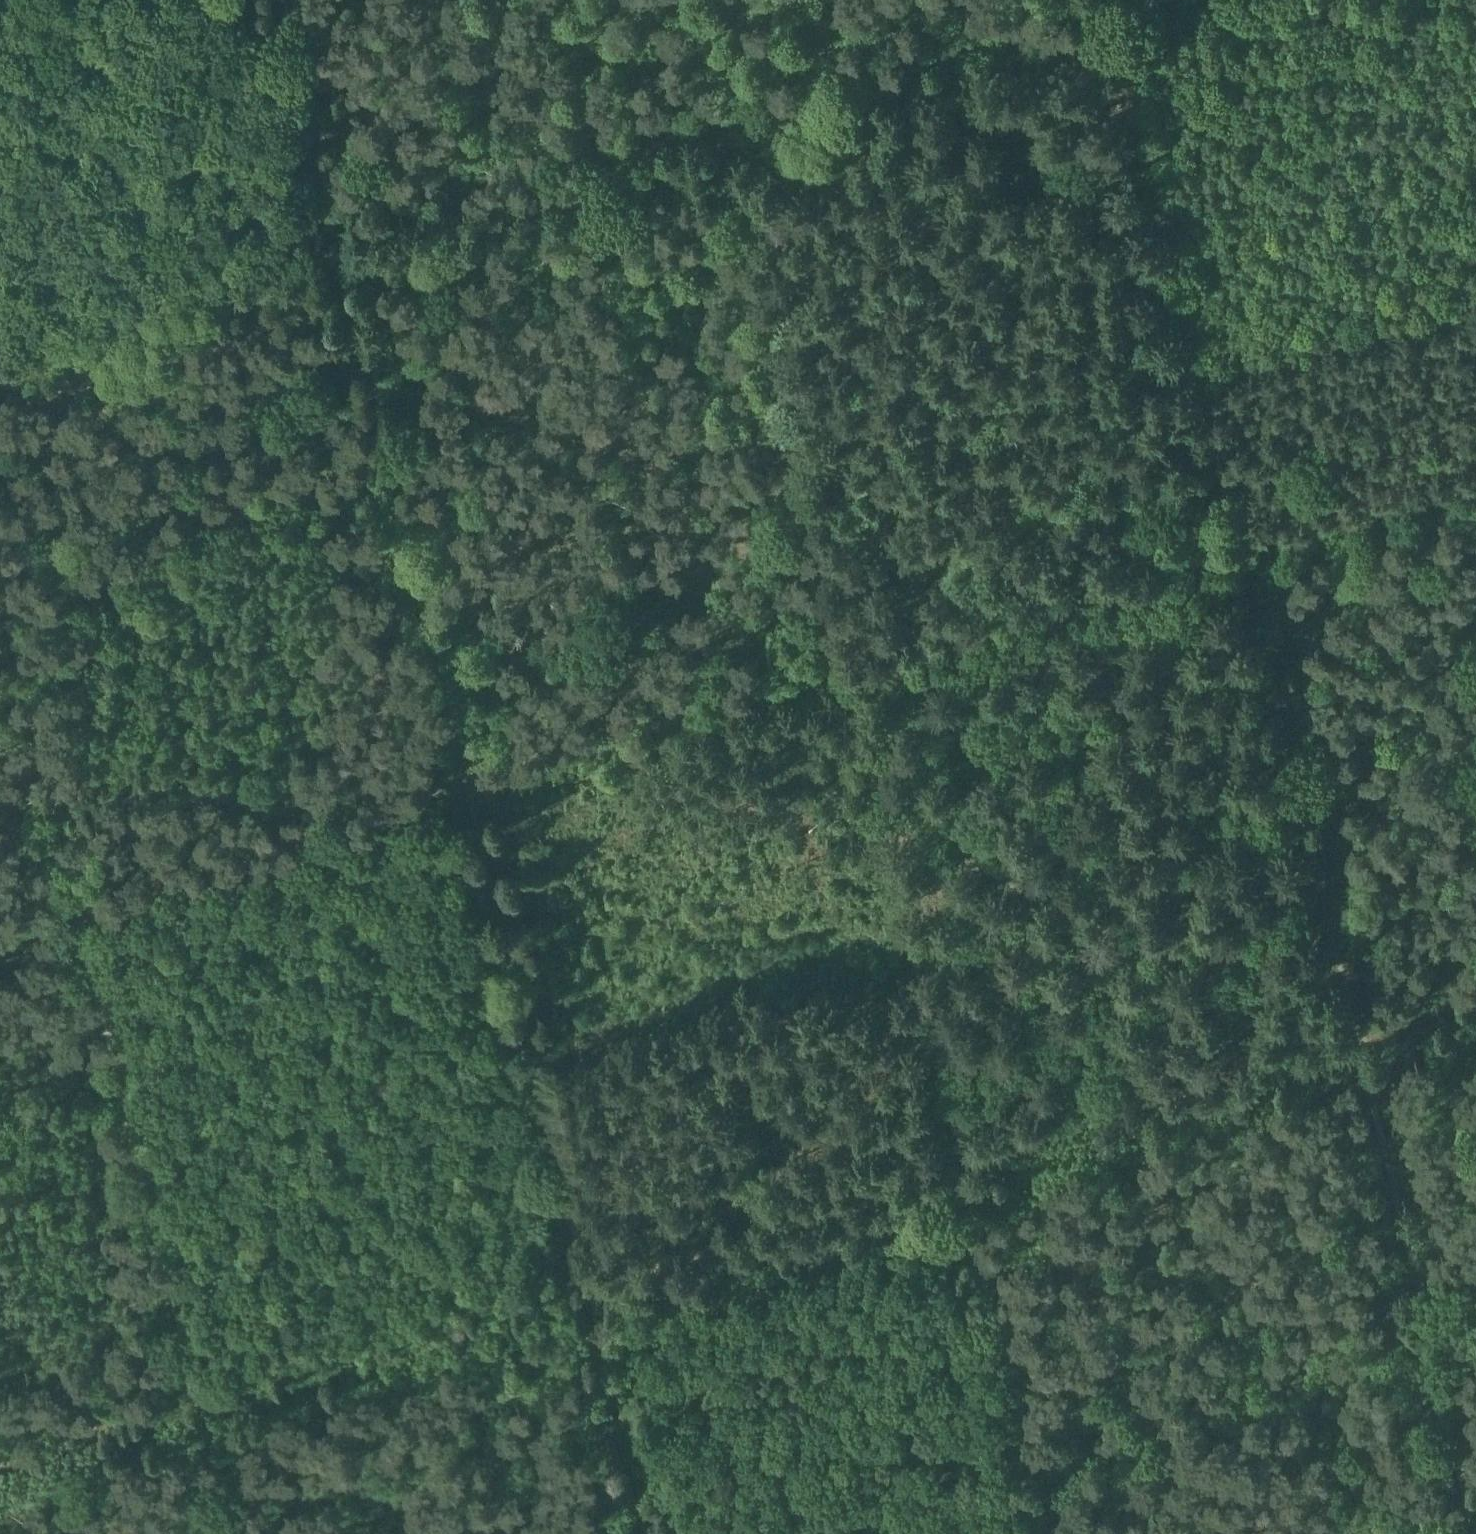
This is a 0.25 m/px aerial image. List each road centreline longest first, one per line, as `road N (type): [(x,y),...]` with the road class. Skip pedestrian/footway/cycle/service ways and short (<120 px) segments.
road 1 (track): [(218,1433),(1371,1055)]
road 2 (track): [(1129,45),(1371,1055)]
road 3 (track): [(218,1433),(0,575)]
road 4 (track): [(345,274),(1129,45)]
road 5 (track): [(652,1533),(474,800)]
road 6 (track): [(837,686),(677,0)]
road 7 (track): [(837,686),(1475,480)]
road 8 (track): [(1475,1498),(1371,1055)]
road 9 (track): [(87,917),(474,800)]
road 10 (track): [(0,370),(345,274)]
road 11 (track): [(280,0),(345,274)]
road 12 (track): [(218,1433),(0,1482)]
road 13 (track): [(1129,45),(1280,0)]

